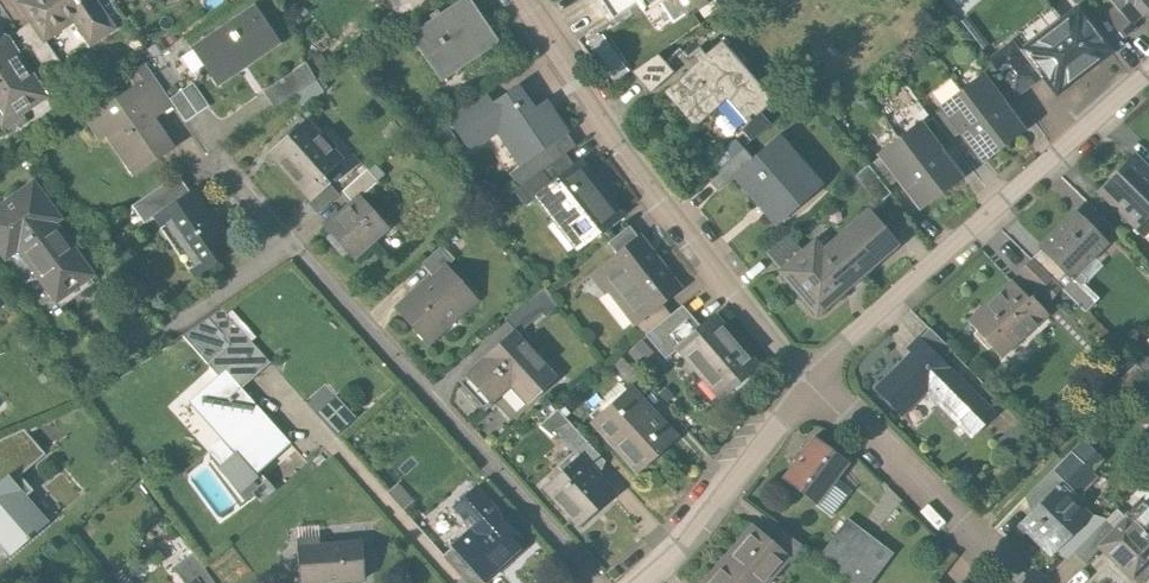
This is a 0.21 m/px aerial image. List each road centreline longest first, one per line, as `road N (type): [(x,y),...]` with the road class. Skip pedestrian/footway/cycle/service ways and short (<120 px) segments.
road 1 (residential): [(524,0),(813,384)]
road 2 (residential): [(600,582),(287,240)]
road 3 (residential): [(813,384),(1148,88)]
road 4 (residential): [(813,384),(1015,582)]
road 5 (residential): [(640,582),(667,563),(813,384)]
road 6 (residential): [(287,240),(163,329)]

